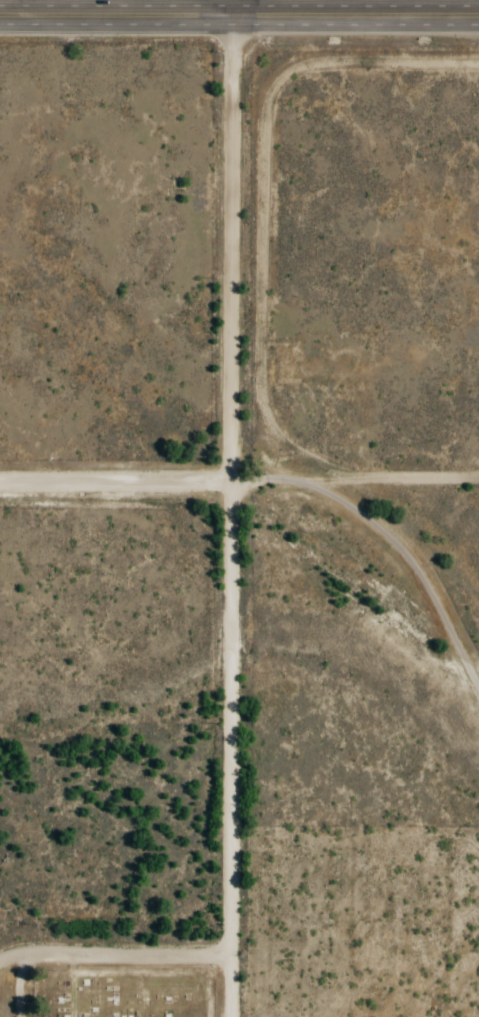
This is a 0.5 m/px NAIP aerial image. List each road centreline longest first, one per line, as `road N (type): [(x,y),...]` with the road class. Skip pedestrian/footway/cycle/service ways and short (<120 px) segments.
road 1 (residential): [(232,1016),(236,16)]
road 2 (primary): [(478,17),(236,16)]
road 3 (primary): [(236,16),(0,19)]
road 4 (residential): [(232,483),(0,482)]

